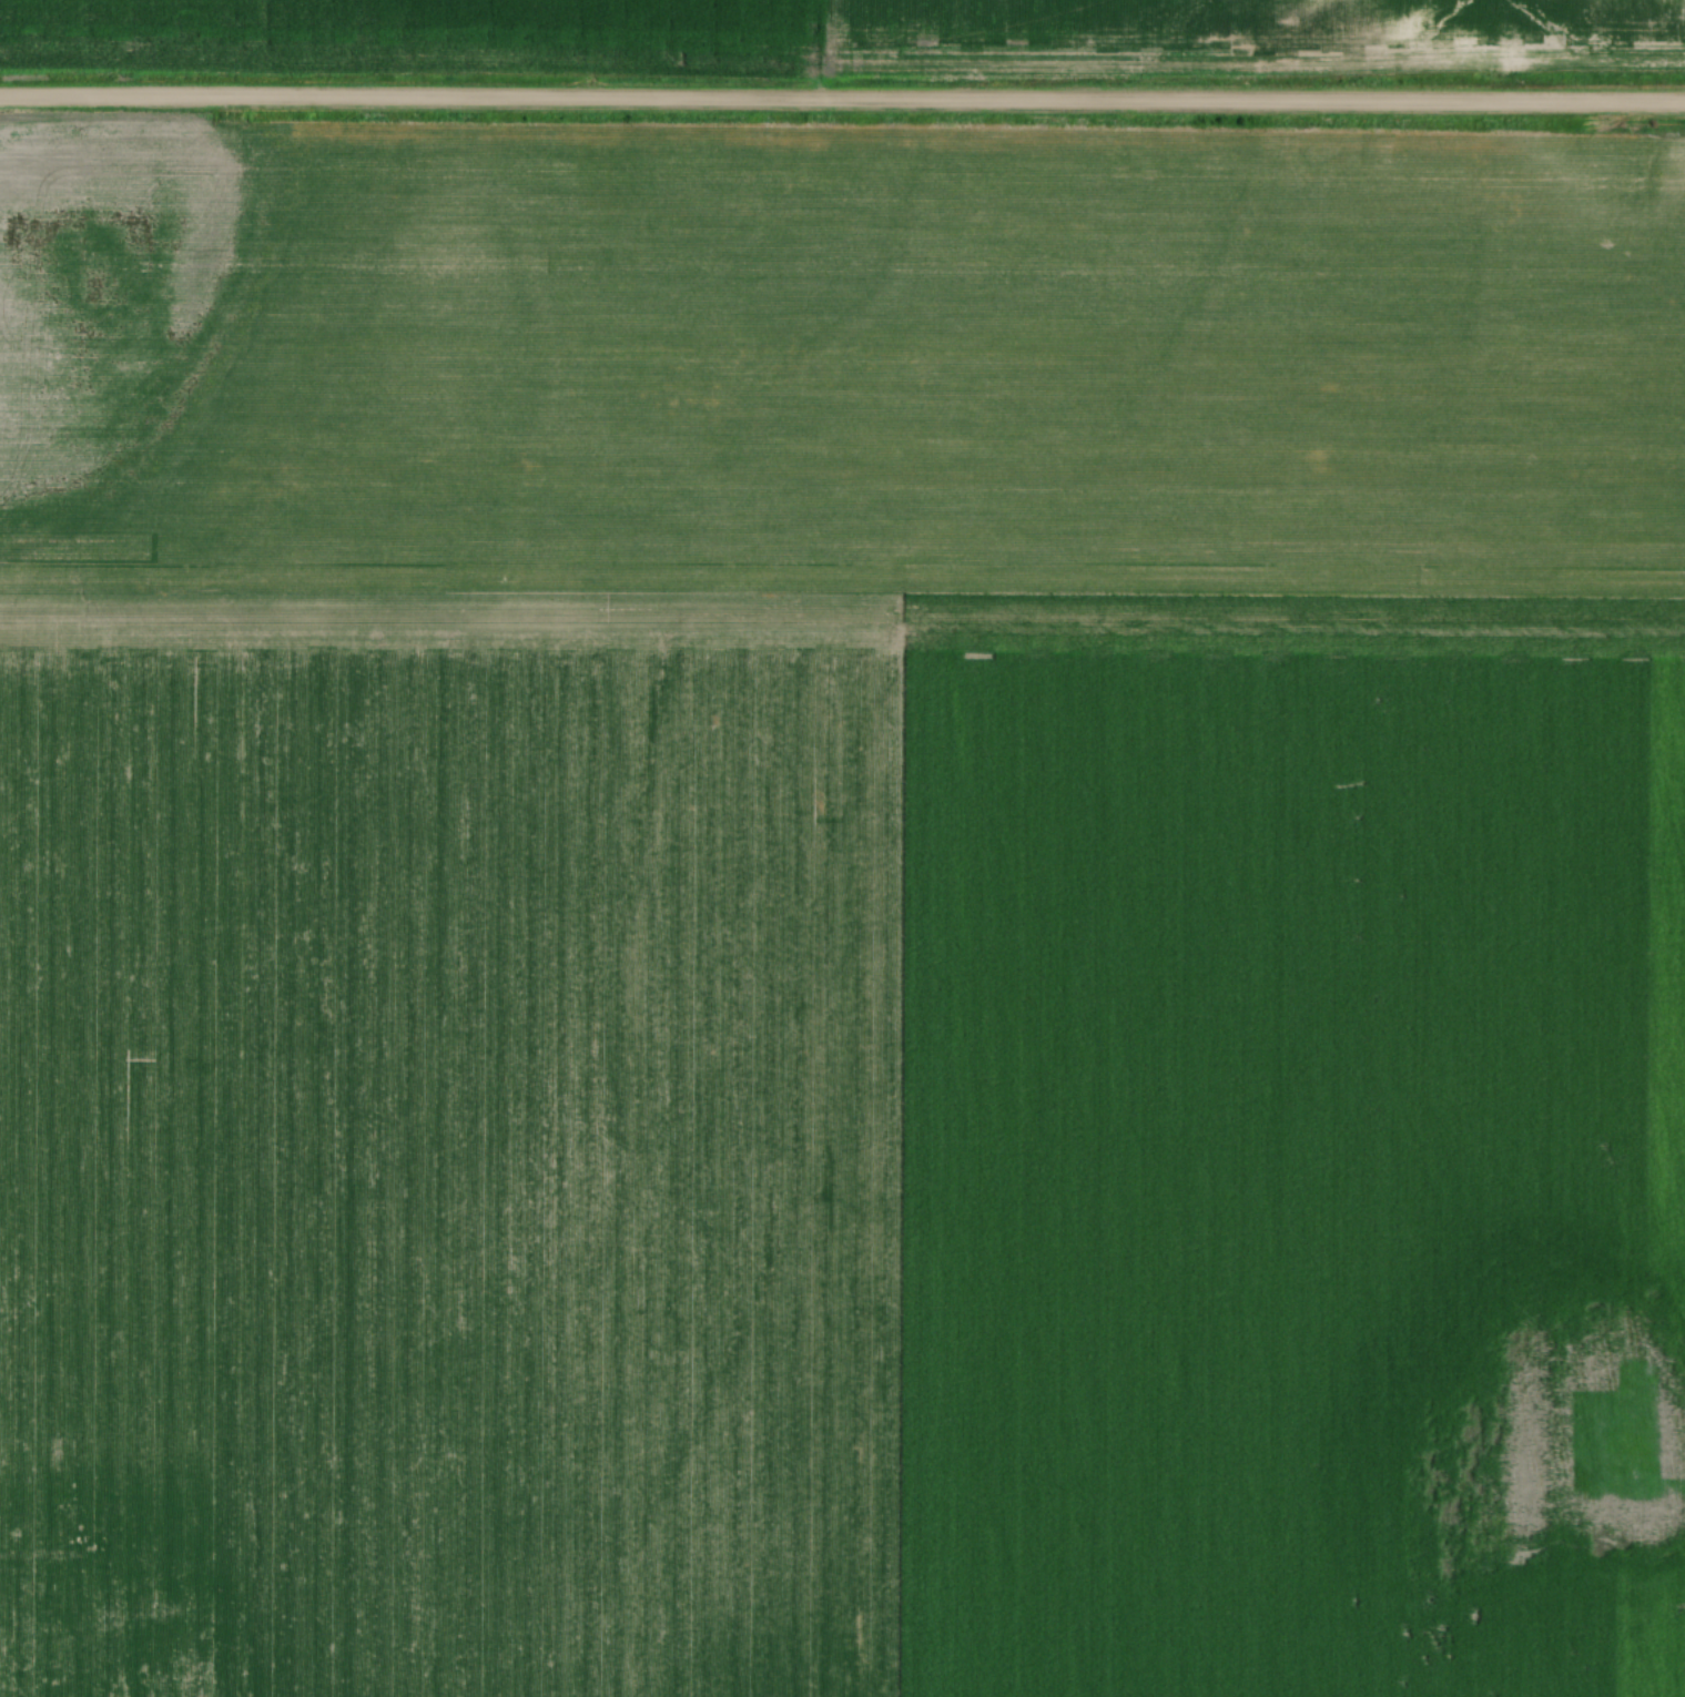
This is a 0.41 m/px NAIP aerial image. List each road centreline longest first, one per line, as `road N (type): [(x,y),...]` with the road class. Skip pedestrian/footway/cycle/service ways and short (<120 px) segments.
road 1 (residential): [(0,101),(1684,108)]

